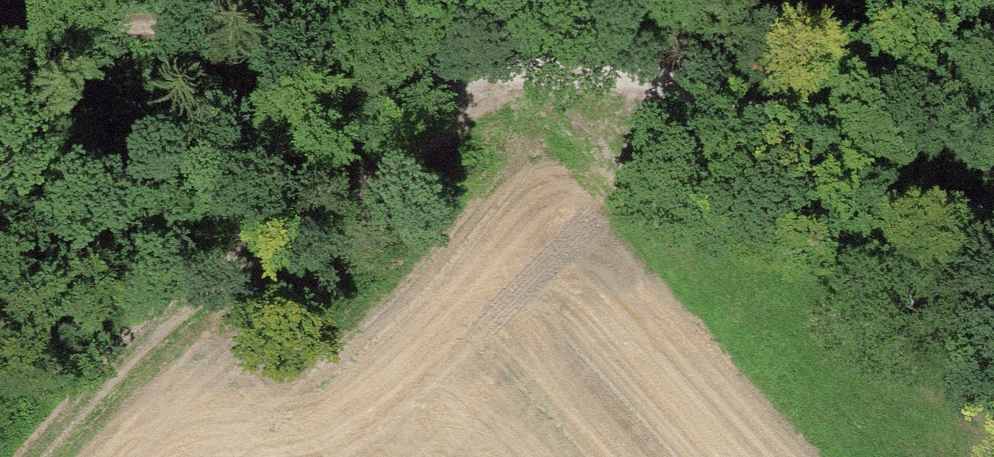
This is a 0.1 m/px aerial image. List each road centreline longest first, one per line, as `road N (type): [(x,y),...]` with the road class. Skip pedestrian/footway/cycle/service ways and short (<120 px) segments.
road 1 (track): [(993,269),(686,100),(616,80),(506,72),(395,48),(242,29)]
road 2 (track): [(506,72),(169,321),(19,456)]
road 3 (track): [(242,29),(0,23)]

